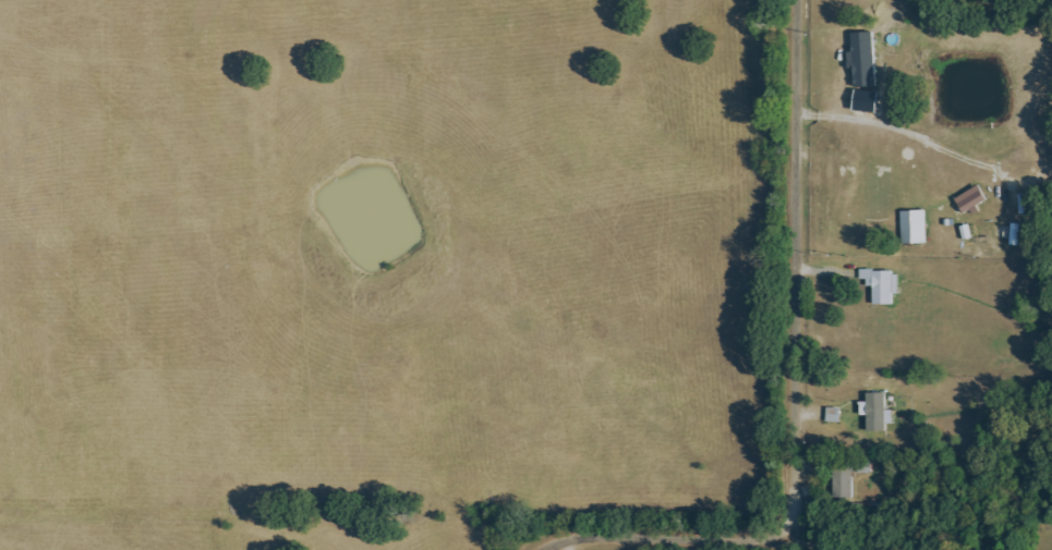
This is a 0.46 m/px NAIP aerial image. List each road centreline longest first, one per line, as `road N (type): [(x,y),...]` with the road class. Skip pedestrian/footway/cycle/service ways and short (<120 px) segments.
road 1 (residential): [(547,549),(590,536),(765,542),(790,527),(796,0)]

